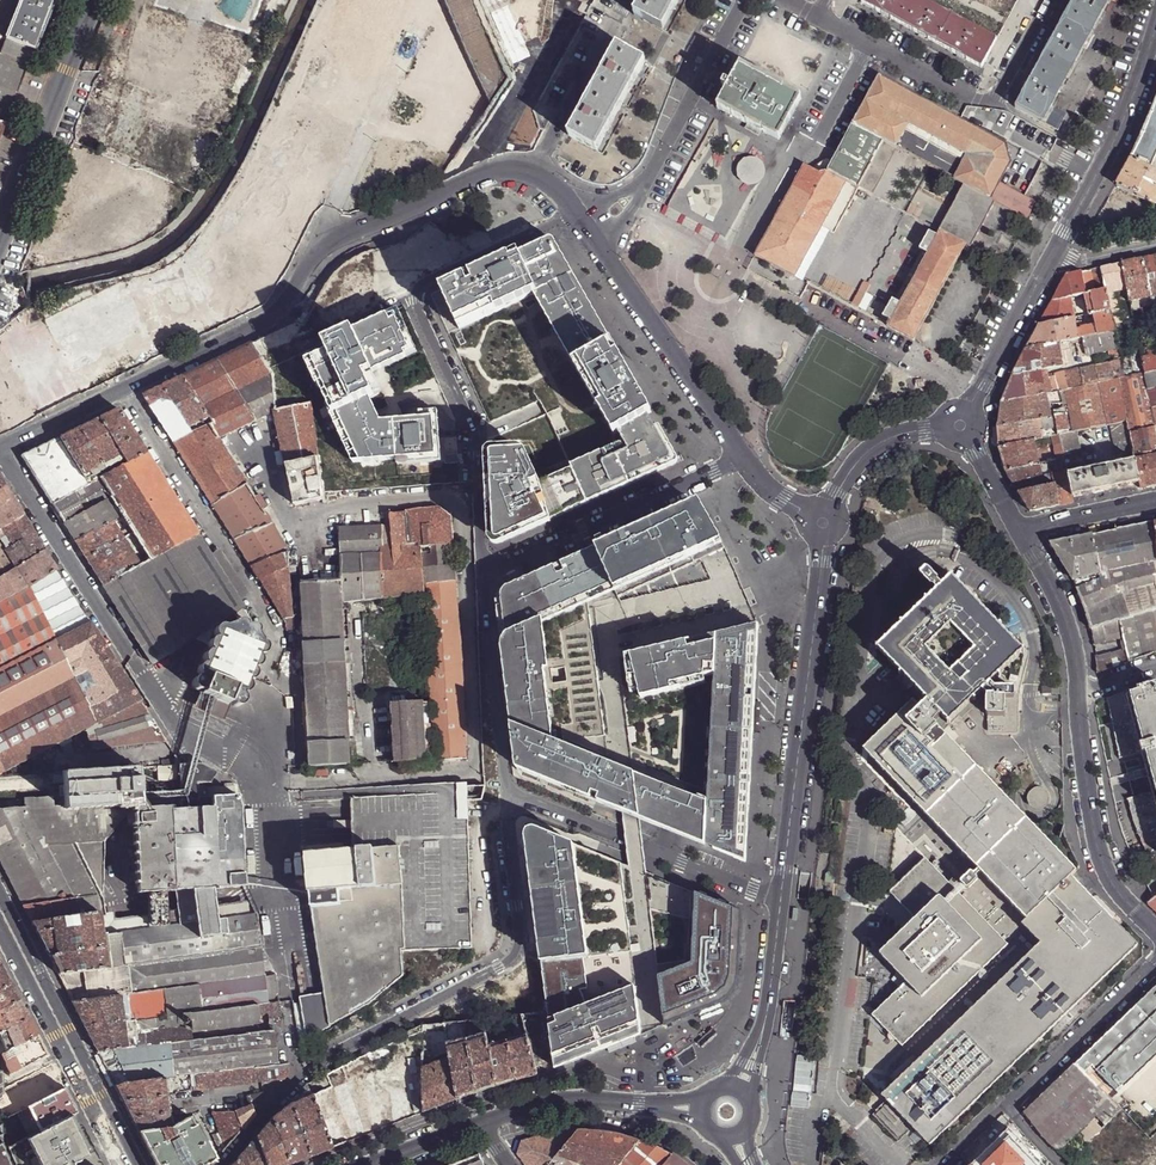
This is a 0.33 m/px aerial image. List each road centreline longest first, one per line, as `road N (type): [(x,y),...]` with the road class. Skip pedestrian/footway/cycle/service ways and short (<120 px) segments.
road 1 (residential): [(122,388),(283,306),(317,245),(496,172),(532,173),(576,208)]
road 2 (residential): [(757,1048),(820,563)]
road 3 (residential): [(224,1164),(299,1075),(248,778),(226,764)]
road 4 (residential): [(122,388),(277,627),(278,645),(226,764)]
road 5 (residential): [(226,764),(178,736),(2,449)]
road 6 (residential): [(128,1164),(0,911)]
road 7 (residential): [(608,254),(758,482)]
road 8 (residential): [(1079,684),(1090,833),(1103,873),(1155,933)]
road 9 (residential): [(94,0),(0,238)]
road 10 (residential): [(1155,45),(1129,116),(1057,252)]
road 11 (residential): [(639,191),(743,0)]
road 12 (residential): [(1155,960),(1005,1112)]
road 13 (residential): [(986,113),(814,19)]
road 14 (residential): [(1057,252),(974,398),(973,416)]
road 15 (residential): [(1019,532),(1056,596),(1079,684)]
road 16 (residential): [(486,1124),(577,1102),(638,1107)]
road 17 (unclassified): [(1019,532),(1155,502)]
road 18 (residential): [(2,449),(122,388)]
road 19 (residential): [(1049,0),(986,113)]
road 20 (residential): [(372,1164),(486,1124)]

